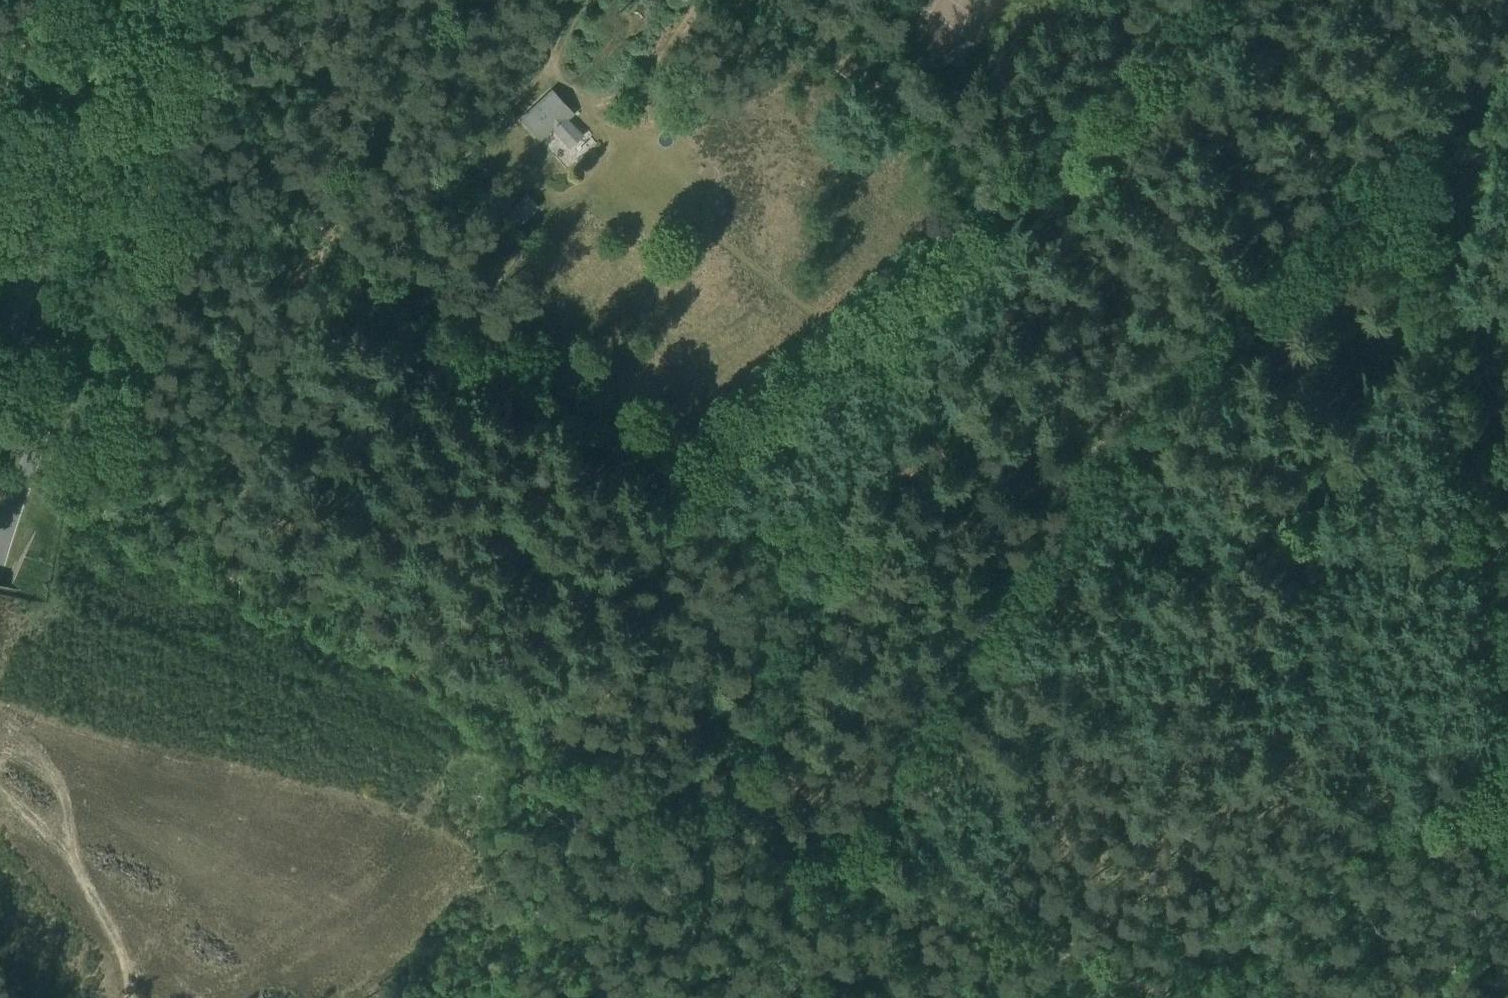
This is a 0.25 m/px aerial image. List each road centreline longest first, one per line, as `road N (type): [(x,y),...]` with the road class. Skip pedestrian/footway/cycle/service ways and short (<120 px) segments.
road 1 (unclassified): [(0,550),(45,422),(150,0)]
road 2 (track): [(1437,185),(1507,605)]
road 3 (primary): [(0,370),(95,0)]

